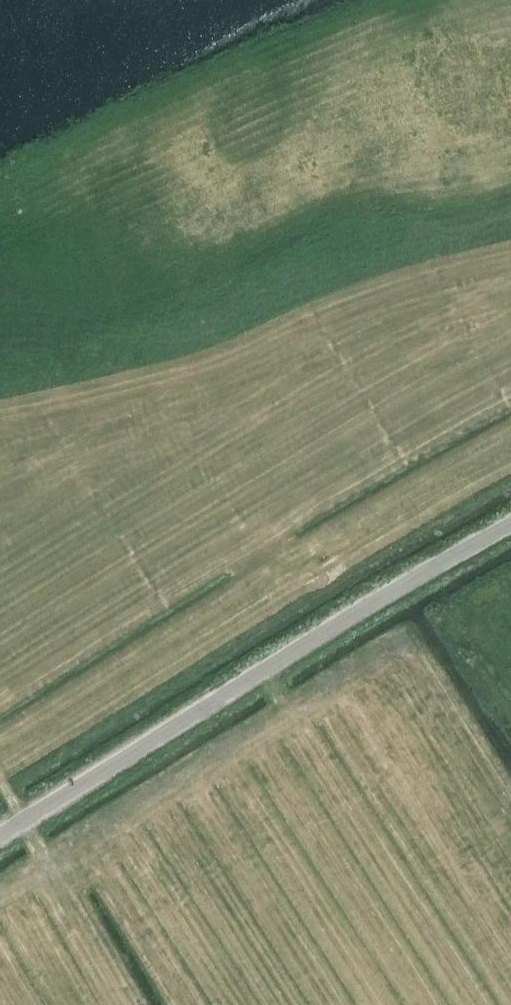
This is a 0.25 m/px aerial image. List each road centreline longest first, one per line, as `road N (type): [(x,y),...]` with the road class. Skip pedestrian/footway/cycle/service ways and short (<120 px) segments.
road 1 (unclassified): [(0,845),(510,539)]

